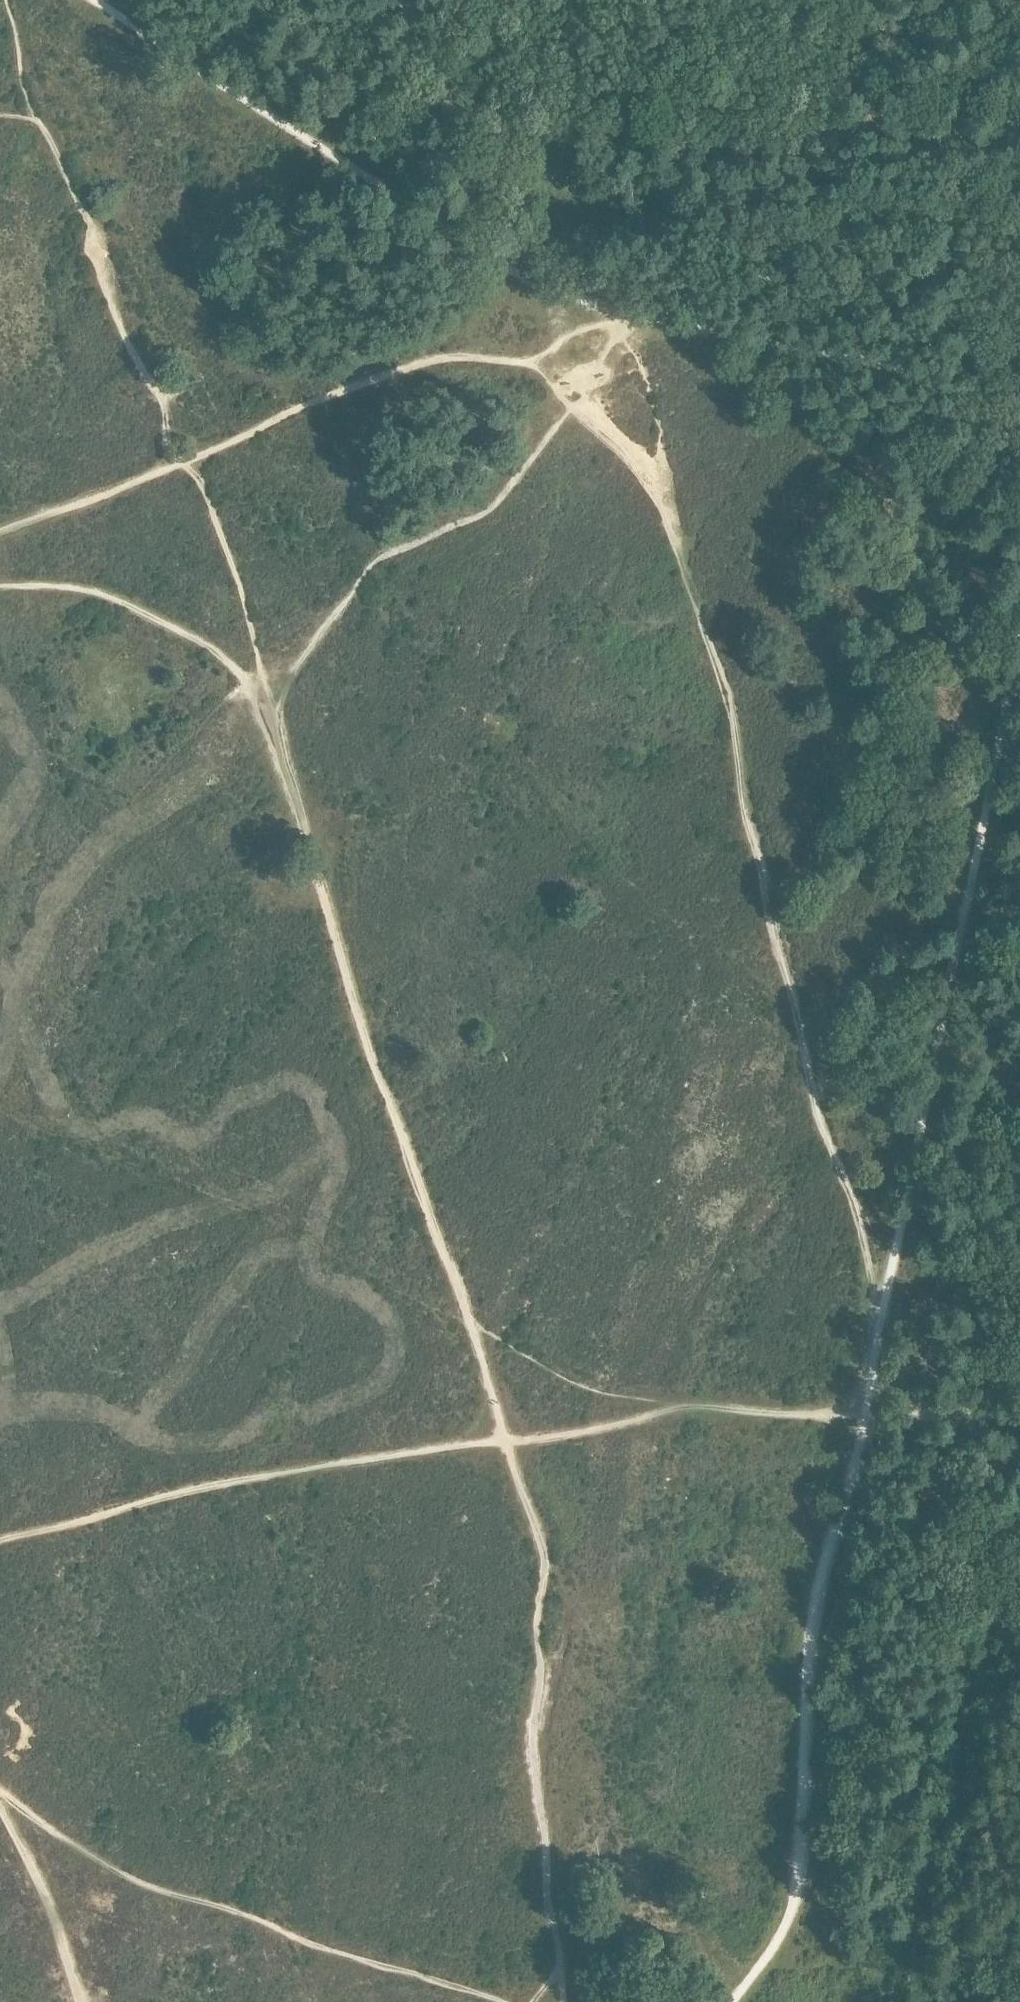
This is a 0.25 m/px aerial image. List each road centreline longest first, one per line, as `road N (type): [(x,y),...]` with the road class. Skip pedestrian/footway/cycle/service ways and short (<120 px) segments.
road 1 (track): [(380,0),(391,21),(519,139),(640,152),(849,120),(950,138)]
road 2 (track): [(0,1541),(243,1482),(394,1453),(511,1442)]

